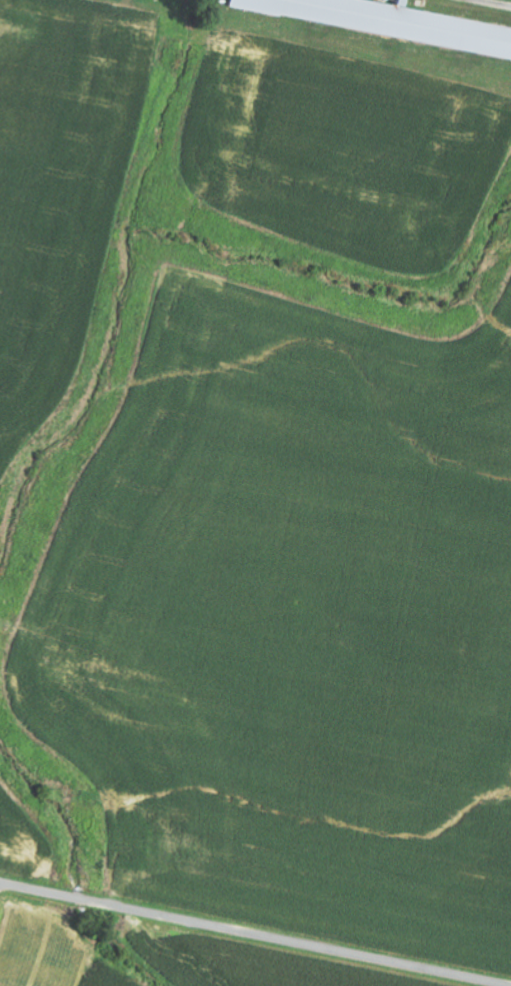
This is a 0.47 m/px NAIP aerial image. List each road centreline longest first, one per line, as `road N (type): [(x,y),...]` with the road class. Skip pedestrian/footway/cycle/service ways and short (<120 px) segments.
road 1 (residential): [(509,985),(0,883)]

